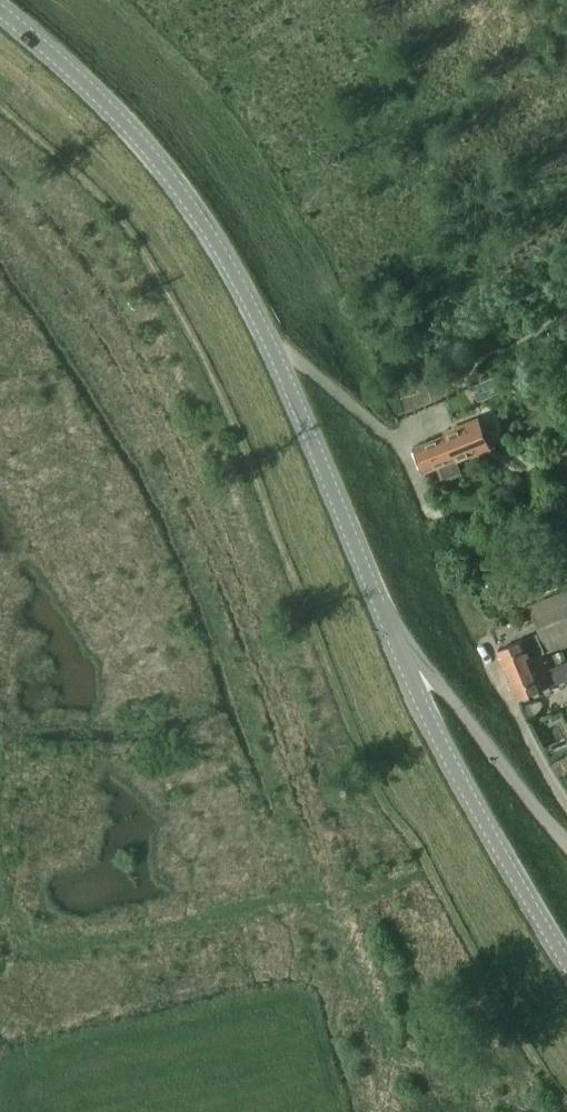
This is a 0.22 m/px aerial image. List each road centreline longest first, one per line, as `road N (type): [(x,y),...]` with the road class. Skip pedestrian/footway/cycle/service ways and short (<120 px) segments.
road 1 (tertiary): [(395,637),(315,437),(197,207),(127,125),(0,8)]
road 2 (tertiary): [(566,960),(434,723),(395,637)]
road 3 (unclassified): [(566,846),(395,637)]

